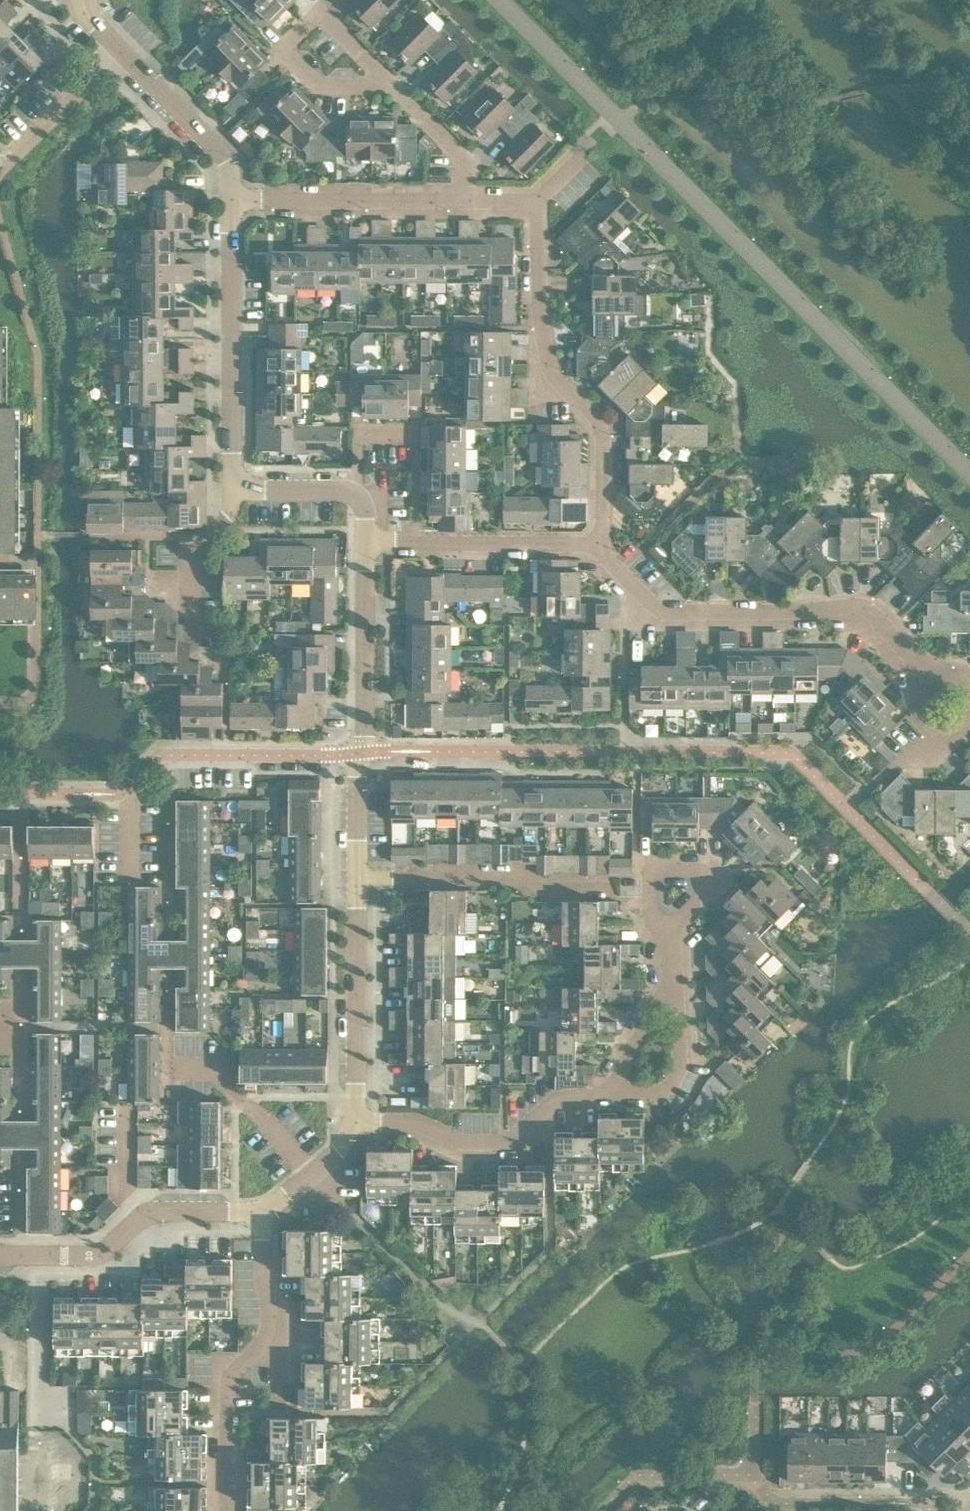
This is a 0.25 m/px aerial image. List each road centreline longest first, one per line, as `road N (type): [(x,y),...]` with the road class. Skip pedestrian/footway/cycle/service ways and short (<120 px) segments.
road 1 (residential): [(969,474),(499,0)]
road 2 (residential): [(929,681),(864,606),(662,611),(601,543)]
road 3 (residential): [(601,543),(602,432),(595,414),(551,372),(539,305),(538,202)]
road 4 (residential): [(130,878),(130,783),(159,754),(360,752)]
road 5 (residential): [(228,1510),(228,1381),(267,1331),(264,1211)]
road 6 (residential): [(233,490),(233,199)]
road 7 (residential): [(358,1120),(418,1123),(469,1143),(501,1141),(548,1104),(608,1091)]
road 8 (residential): [(358,1120),(357,876)]
road 9 (residential): [(357,876),(600,885)]
road 10 (residential): [(365,540),(601,543)]
road 11 (residential): [(233,199),(465,201)]
road 12 (residential): [(360,752),(365,540)]
road 13 (residential): [(390,81),(320,11),(281,48),(318,81)]
road 14 (residential): [(233,199),(227,160),(119,48)]
road 15 (residential): [(173,1068),(203,1069),(268,1119),(312,1173)]
road 16 (residential): [(608,1091),(661,1092),(683,1066),(671,990)]
road 17 (residential): [(0,1255),(87,1255),(140,1217)]
road 18 (residential): [(465,201),(465,160),(390,81)]
road 19 (residential): [(15,151),(119,48)]
road 20 (residential): [(670,929),(650,916),(650,874),(702,870),(710,886)]
road 21 (residential): [(193,608),(193,550),(229,516),(233,490)]
road 22 (residential): [(929,681),(959,684),(960,713),(931,719),(919,701),(924,686)]
road 23 (residential): [(140,1217),(264,1211)]
road 24 (residential): [(357,876),(360,752)]

